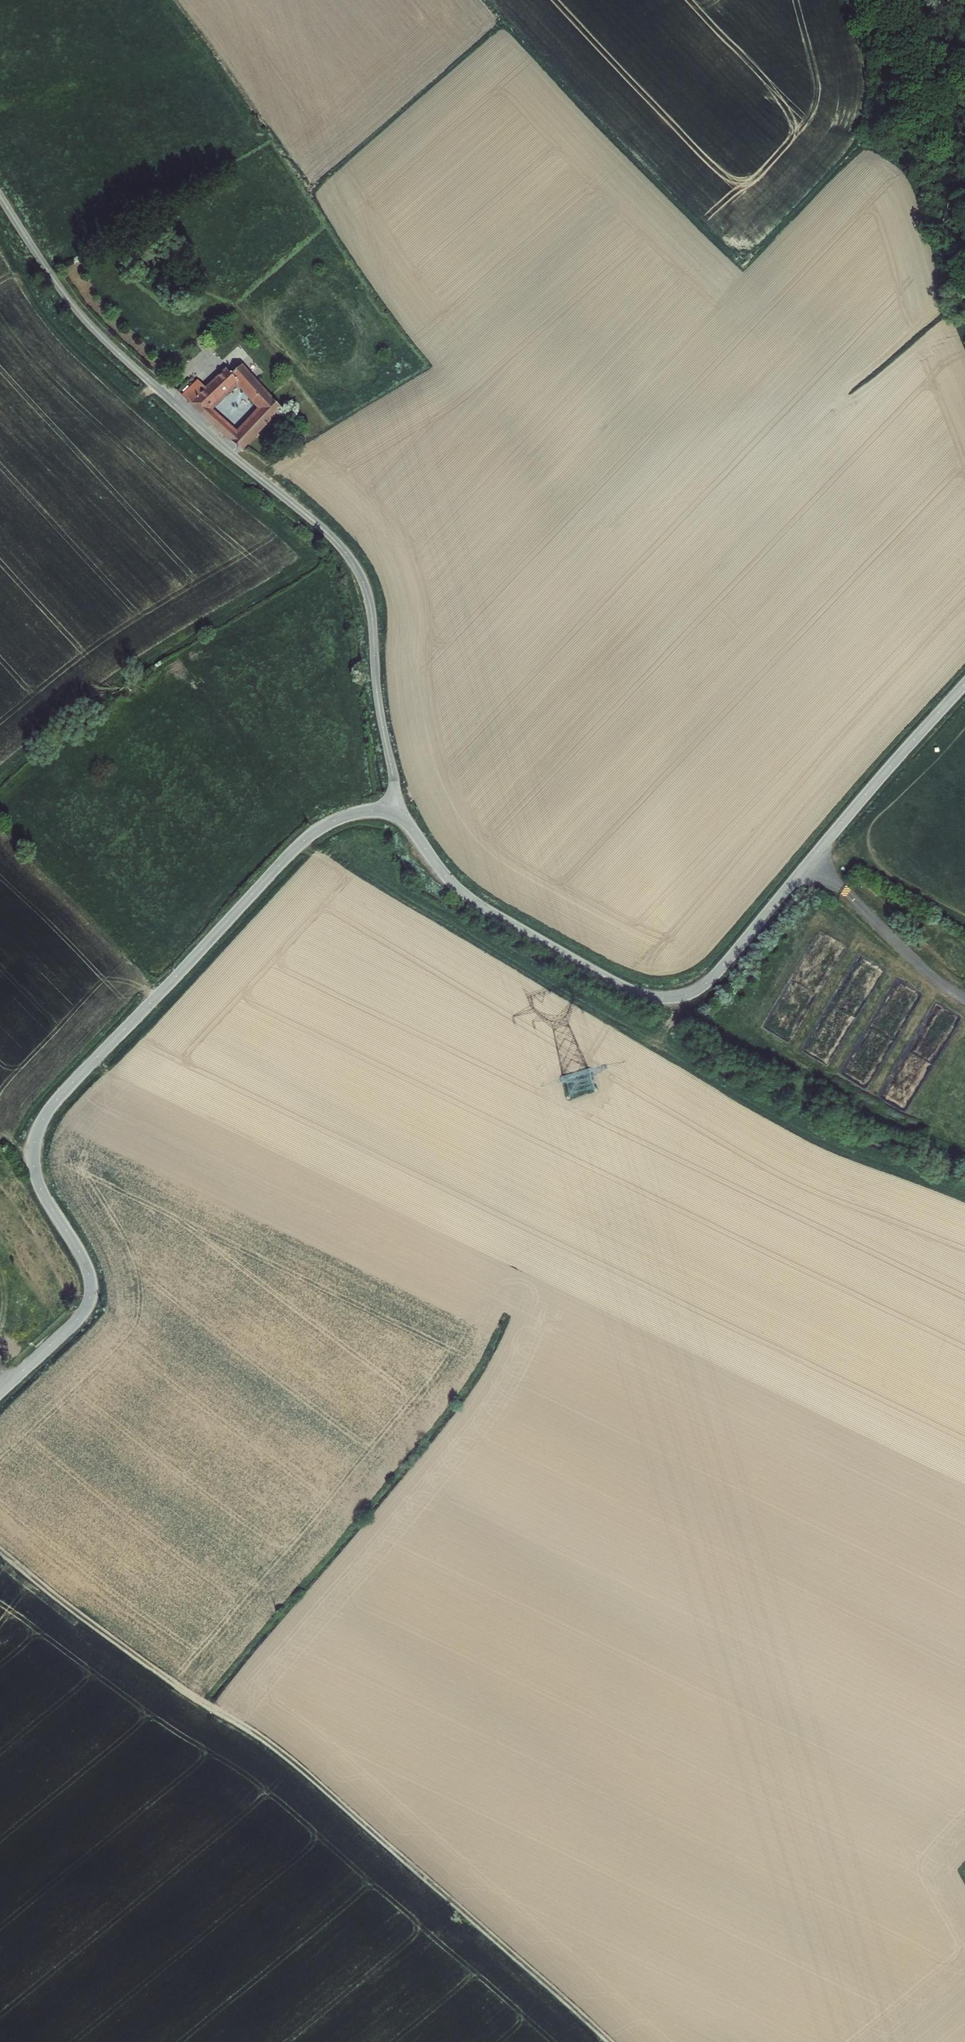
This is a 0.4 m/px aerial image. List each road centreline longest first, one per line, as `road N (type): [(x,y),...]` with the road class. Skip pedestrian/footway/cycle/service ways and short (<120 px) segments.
road 1 (tertiary): [(0,1393),(77,1320),(91,1292),(83,1258),(37,1178),(35,1141),(46,1114),(308,836),(349,815),(398,815)]
road 2 (track): [(0,1551),(182,1689),(270,1744),(610,2041)]
road 3 (unclassified): [(0,196),(92,328),(325,530),(358,570),(371,612),(398,815)]
road 4 (tertiary): [(398,815),(445,875),(485,908),(628,989),(681,996),(723,966),(964,684)]

